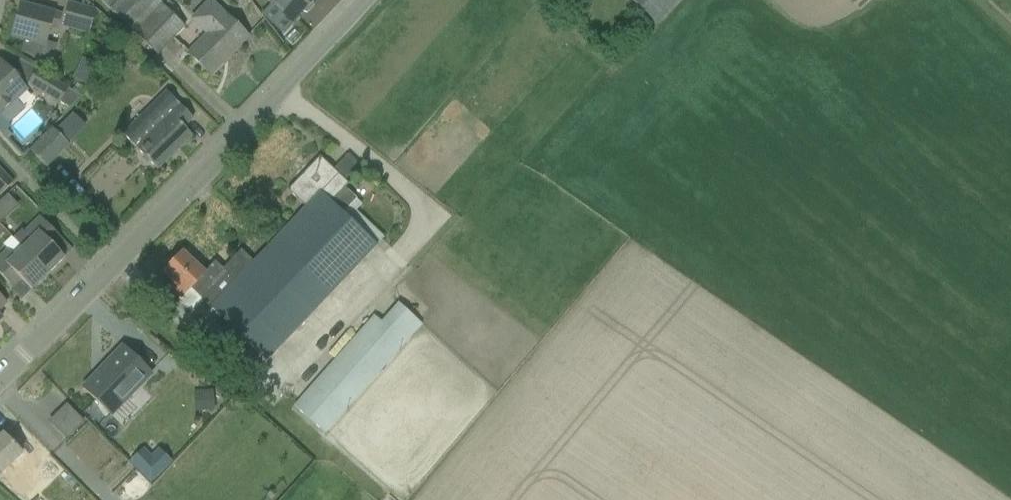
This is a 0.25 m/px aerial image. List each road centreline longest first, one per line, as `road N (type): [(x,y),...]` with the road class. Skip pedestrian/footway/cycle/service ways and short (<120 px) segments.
road 1 (residential): [(0,372),(118,265),(370,0)]

